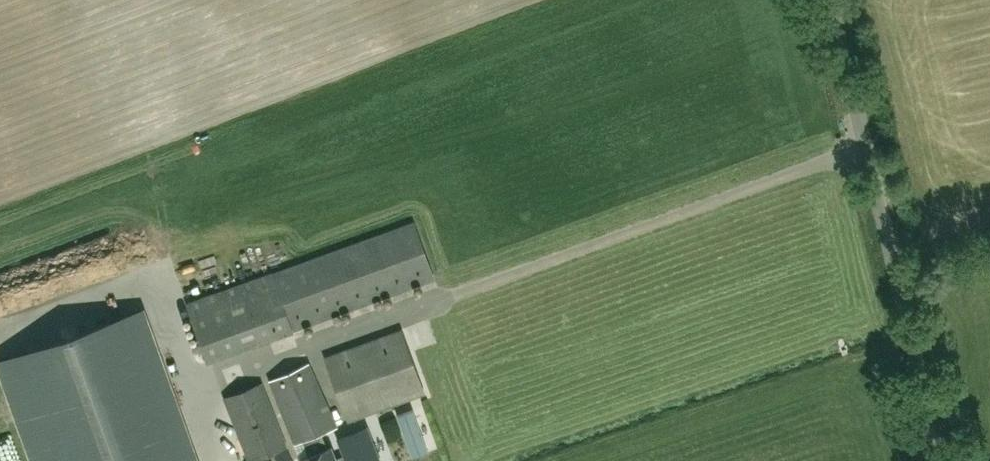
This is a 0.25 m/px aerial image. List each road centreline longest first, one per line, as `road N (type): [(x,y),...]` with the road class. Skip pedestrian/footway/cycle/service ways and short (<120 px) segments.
road 1 (unclassified): [(439,301),(864,146)]
road 2 (unclassified): [(938,460),(864,146)]
road 3 (unclassified): [(864,146),(829,0)]

